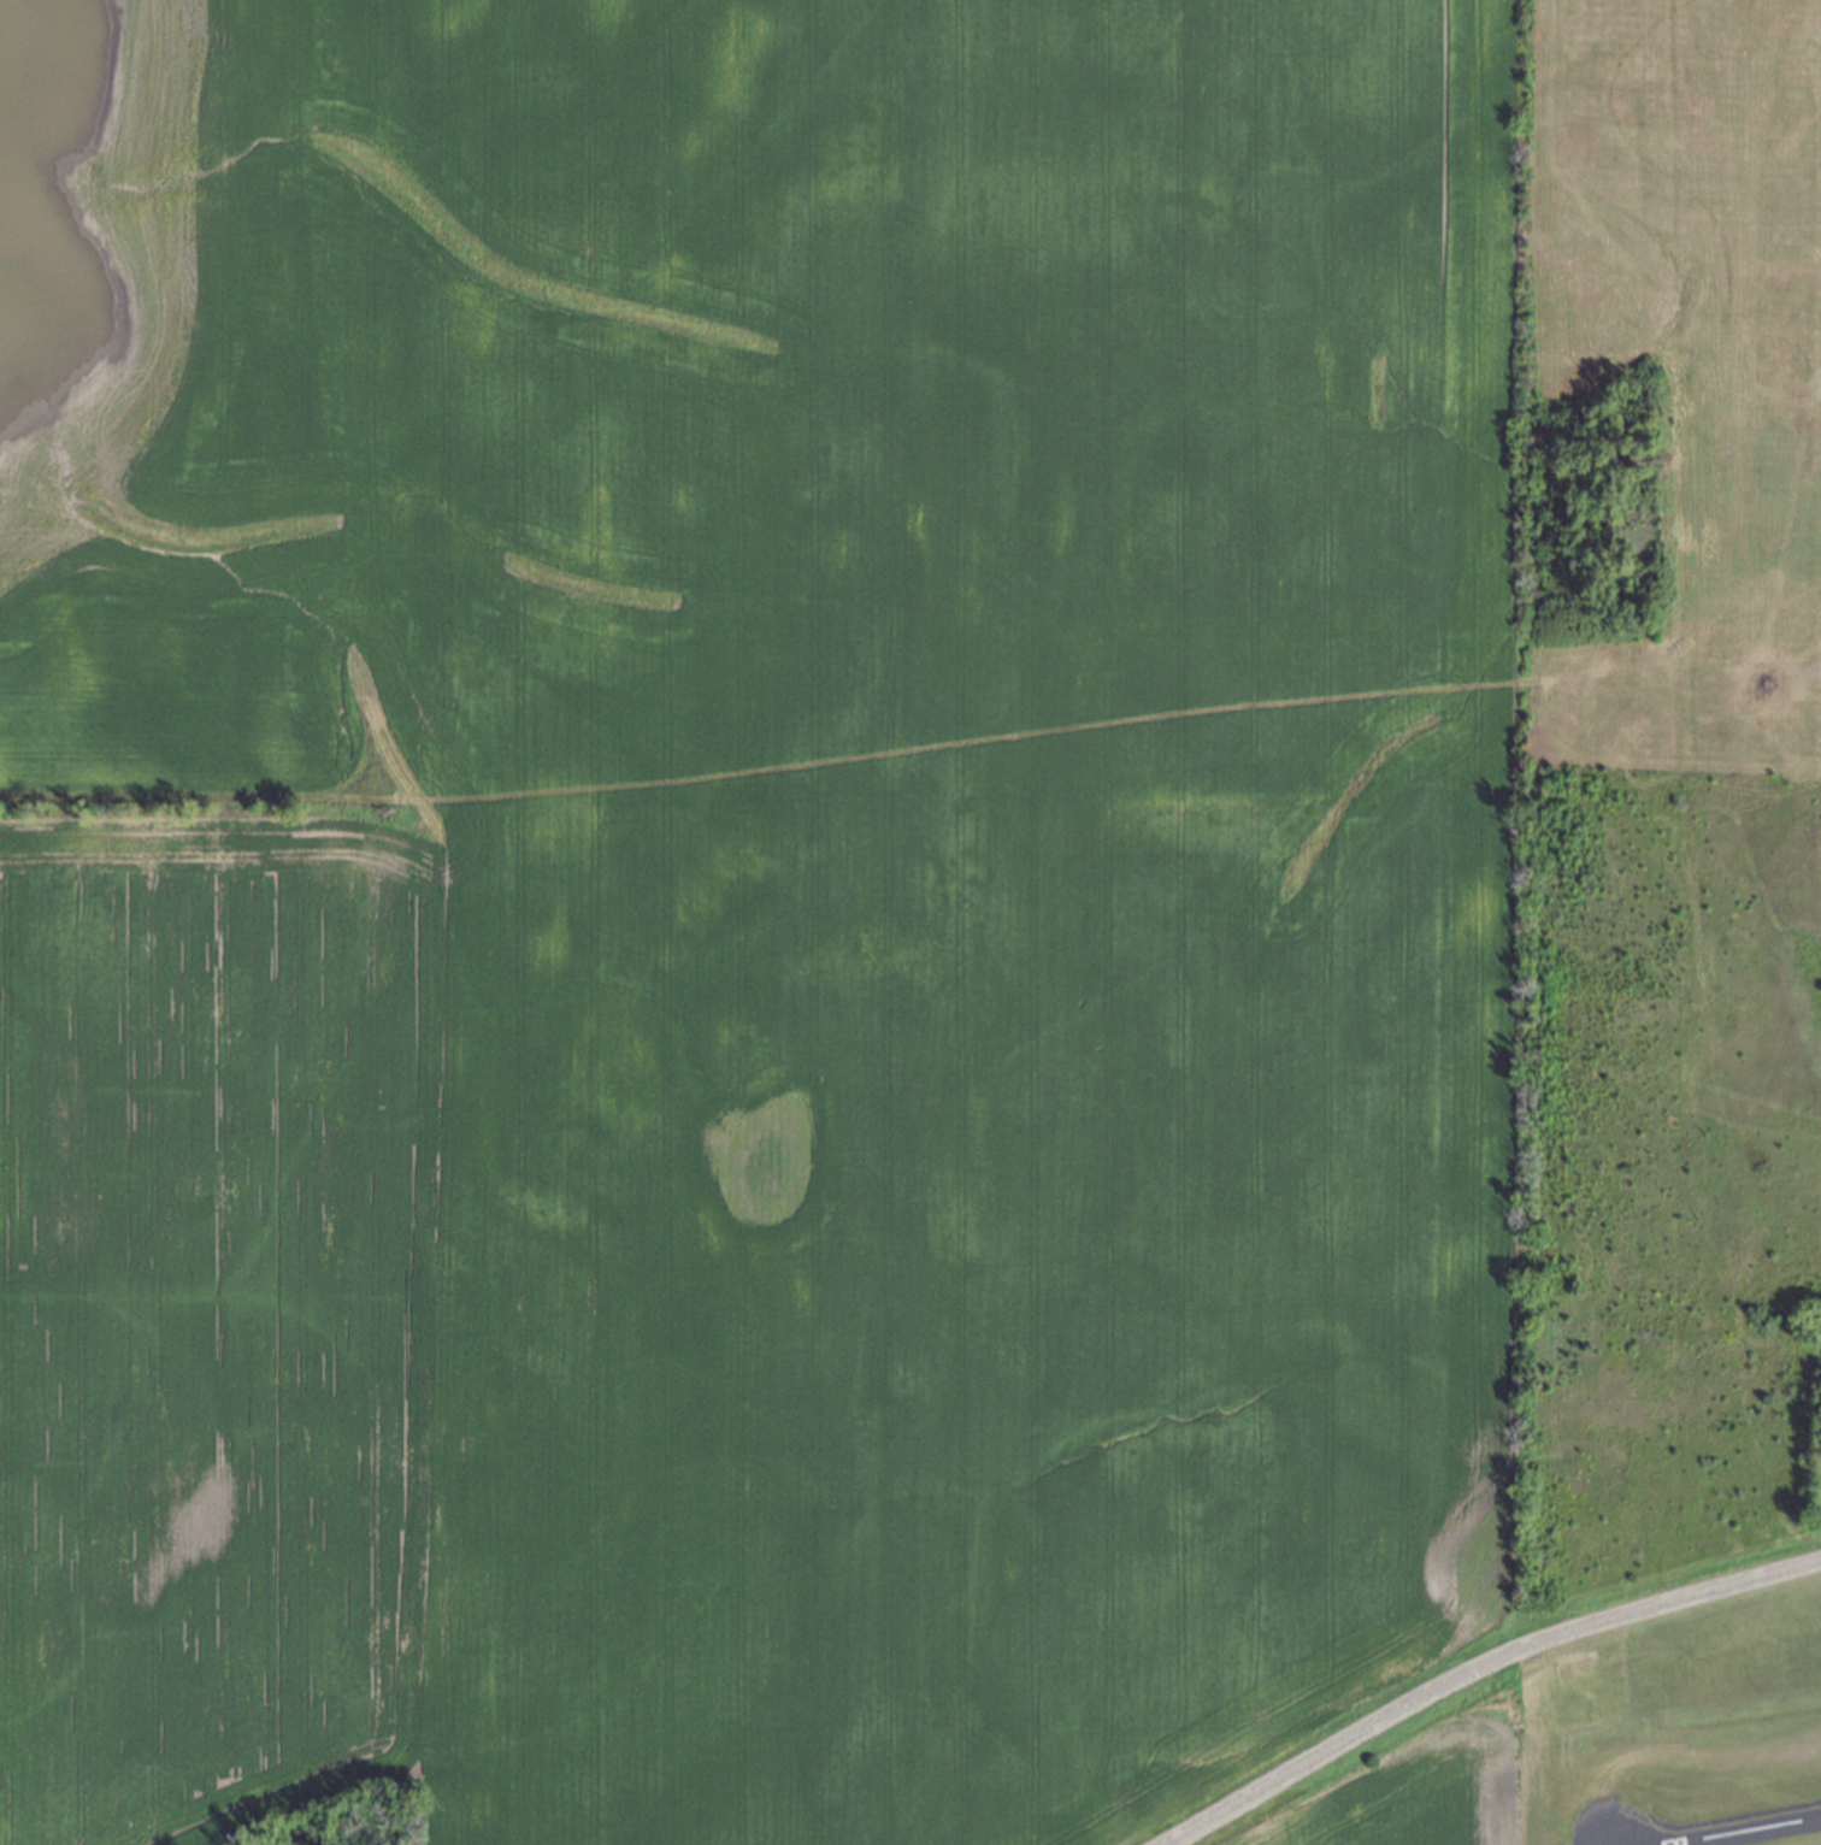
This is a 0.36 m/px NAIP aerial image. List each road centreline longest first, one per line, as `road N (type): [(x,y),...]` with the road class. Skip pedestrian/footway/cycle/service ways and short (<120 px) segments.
road 1 (residential): [(1176,1844),(1513,1650),(1820,1560)]

